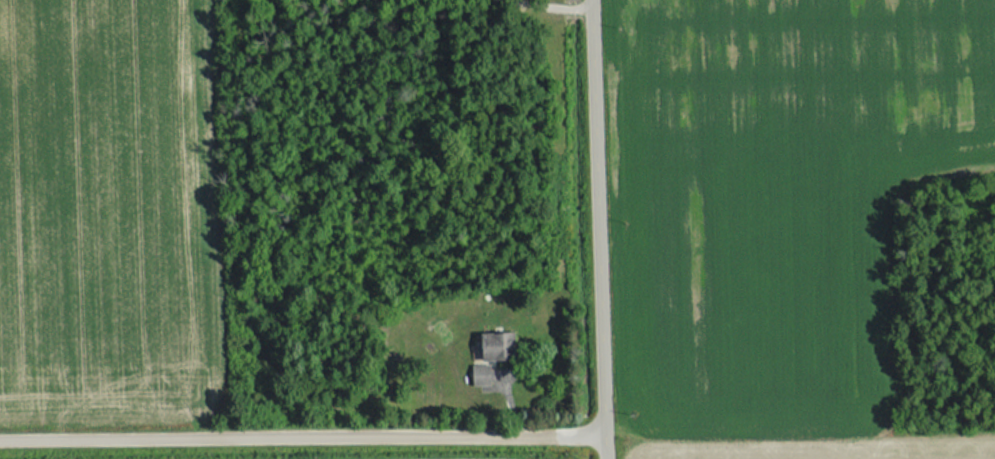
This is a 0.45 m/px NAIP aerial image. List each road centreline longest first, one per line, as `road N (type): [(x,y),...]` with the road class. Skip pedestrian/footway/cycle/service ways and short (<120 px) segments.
road 1 (residential): [(0,439),(610,431)]
road 2 (residential): [(611,458),(595,0)]

